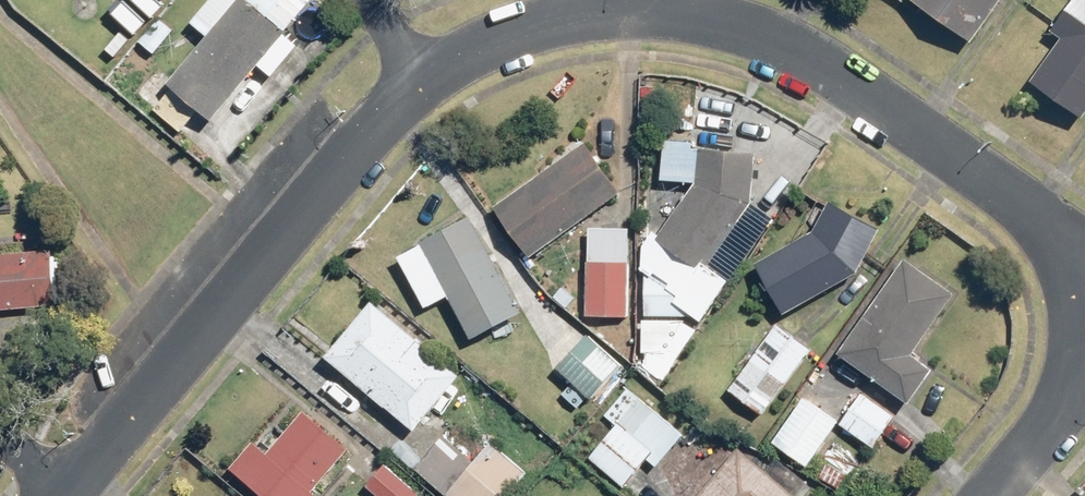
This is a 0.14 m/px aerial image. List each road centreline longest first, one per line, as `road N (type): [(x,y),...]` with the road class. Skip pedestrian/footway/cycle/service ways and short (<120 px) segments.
road 1 (residential): [(415,85),(523,35),(634,20),(756,39),(1075,234),(1084,255)]
road 2 (residential): [(74,472),(415,85)]
road 3 (residential): [(1084,385),(992,495)]

